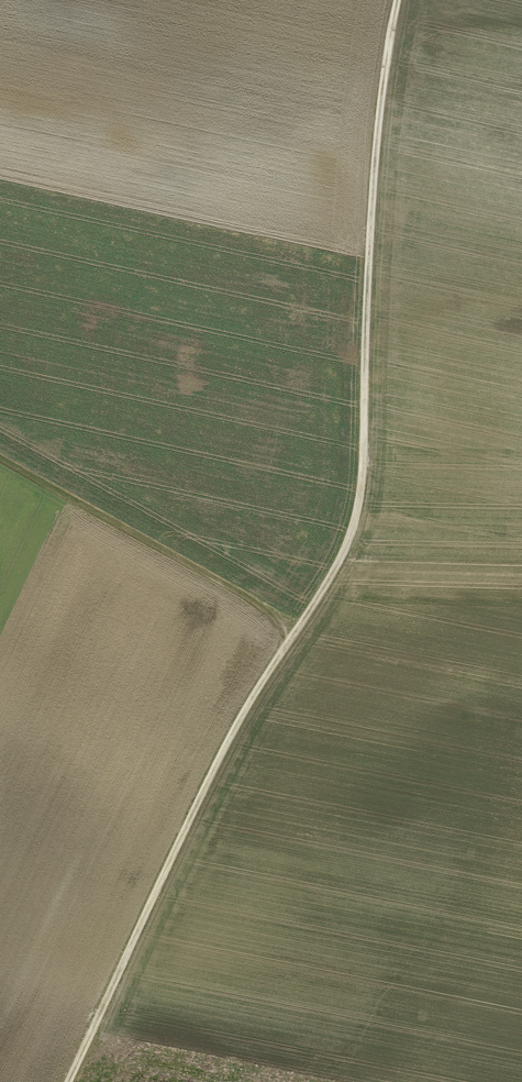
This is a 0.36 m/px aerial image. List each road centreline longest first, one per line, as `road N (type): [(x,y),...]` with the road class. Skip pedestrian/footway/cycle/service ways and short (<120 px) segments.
road 1 (track): [(70,1081),(216,767),(351,533),(364,470),(374,174),(397,0)]
road 2 (track): [(0,460),(265,607),(292,642)]

